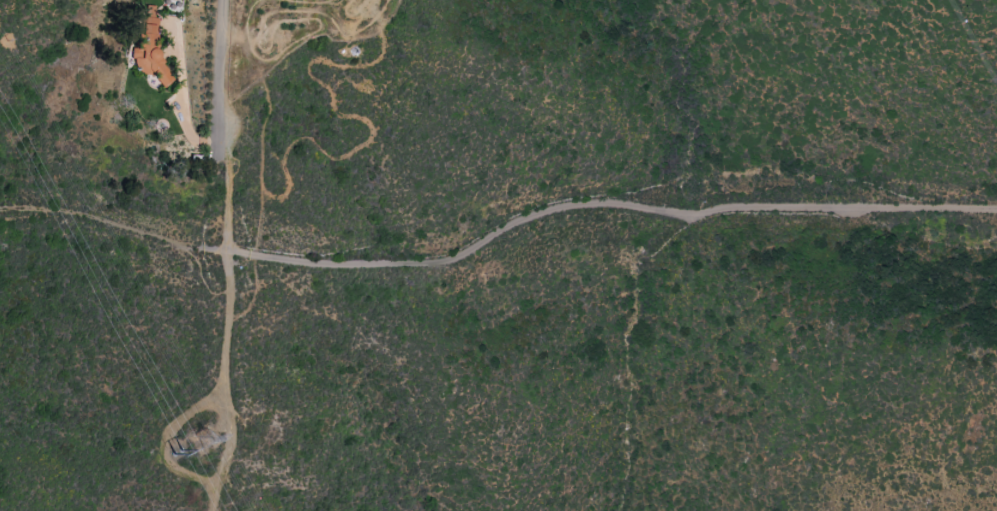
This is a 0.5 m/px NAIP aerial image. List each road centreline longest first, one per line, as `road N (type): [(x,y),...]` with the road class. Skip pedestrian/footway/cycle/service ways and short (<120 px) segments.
road 1 (track): [(236,252),(341,264),(453,259),(516,221),(581,204),(672,213),(996,208)]
road 2 (residential): [(236,252),(233,444),(220,510)]
road 3 (residential): [(219,0),(218,108),(236,252)]

